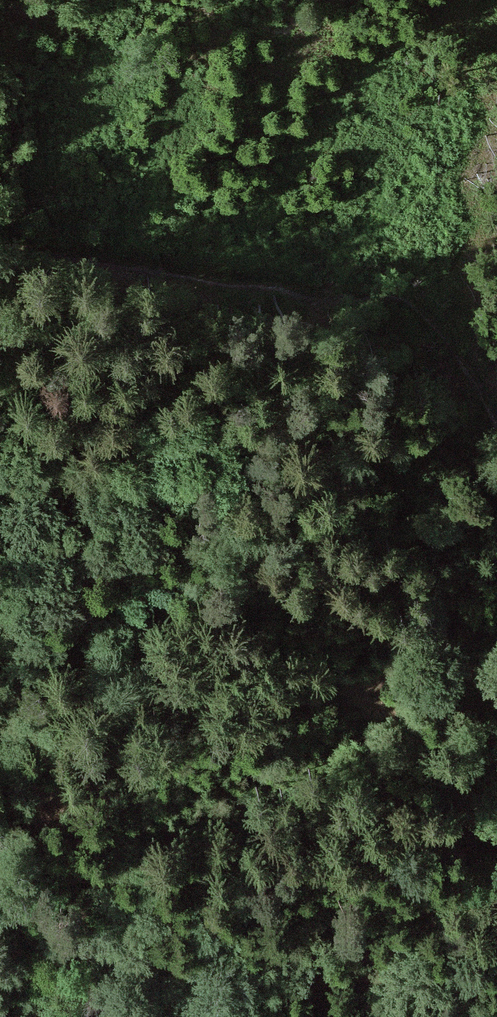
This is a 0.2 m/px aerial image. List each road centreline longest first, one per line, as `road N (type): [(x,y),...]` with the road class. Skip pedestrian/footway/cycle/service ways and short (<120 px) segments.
road 1 (track): [(496,417),(423,316),(384,296),(0,245)]
road 2 (track): [(55,747),(366,666),(496,672)]
road 3 (track): [(198,554),(496,449)]

